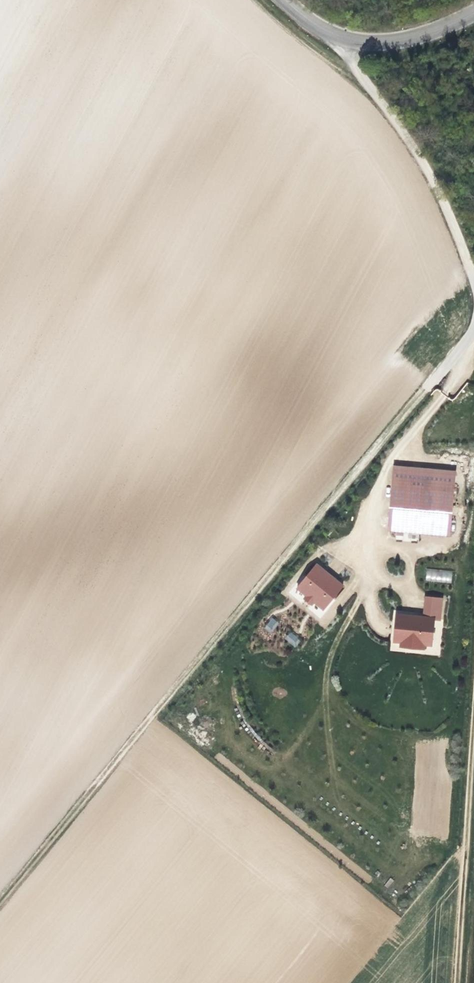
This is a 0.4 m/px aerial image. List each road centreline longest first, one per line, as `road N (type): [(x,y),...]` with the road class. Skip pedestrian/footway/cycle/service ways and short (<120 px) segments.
road 1 (track): [(0,901),(430,385)]
road 2 (track): [(473,685),(455,982)]
road 3 (unclassified): [(351,44),(349,56),(447,207),(473,285)]
road 4 (tertiary): [(473,14),(351,44)]

